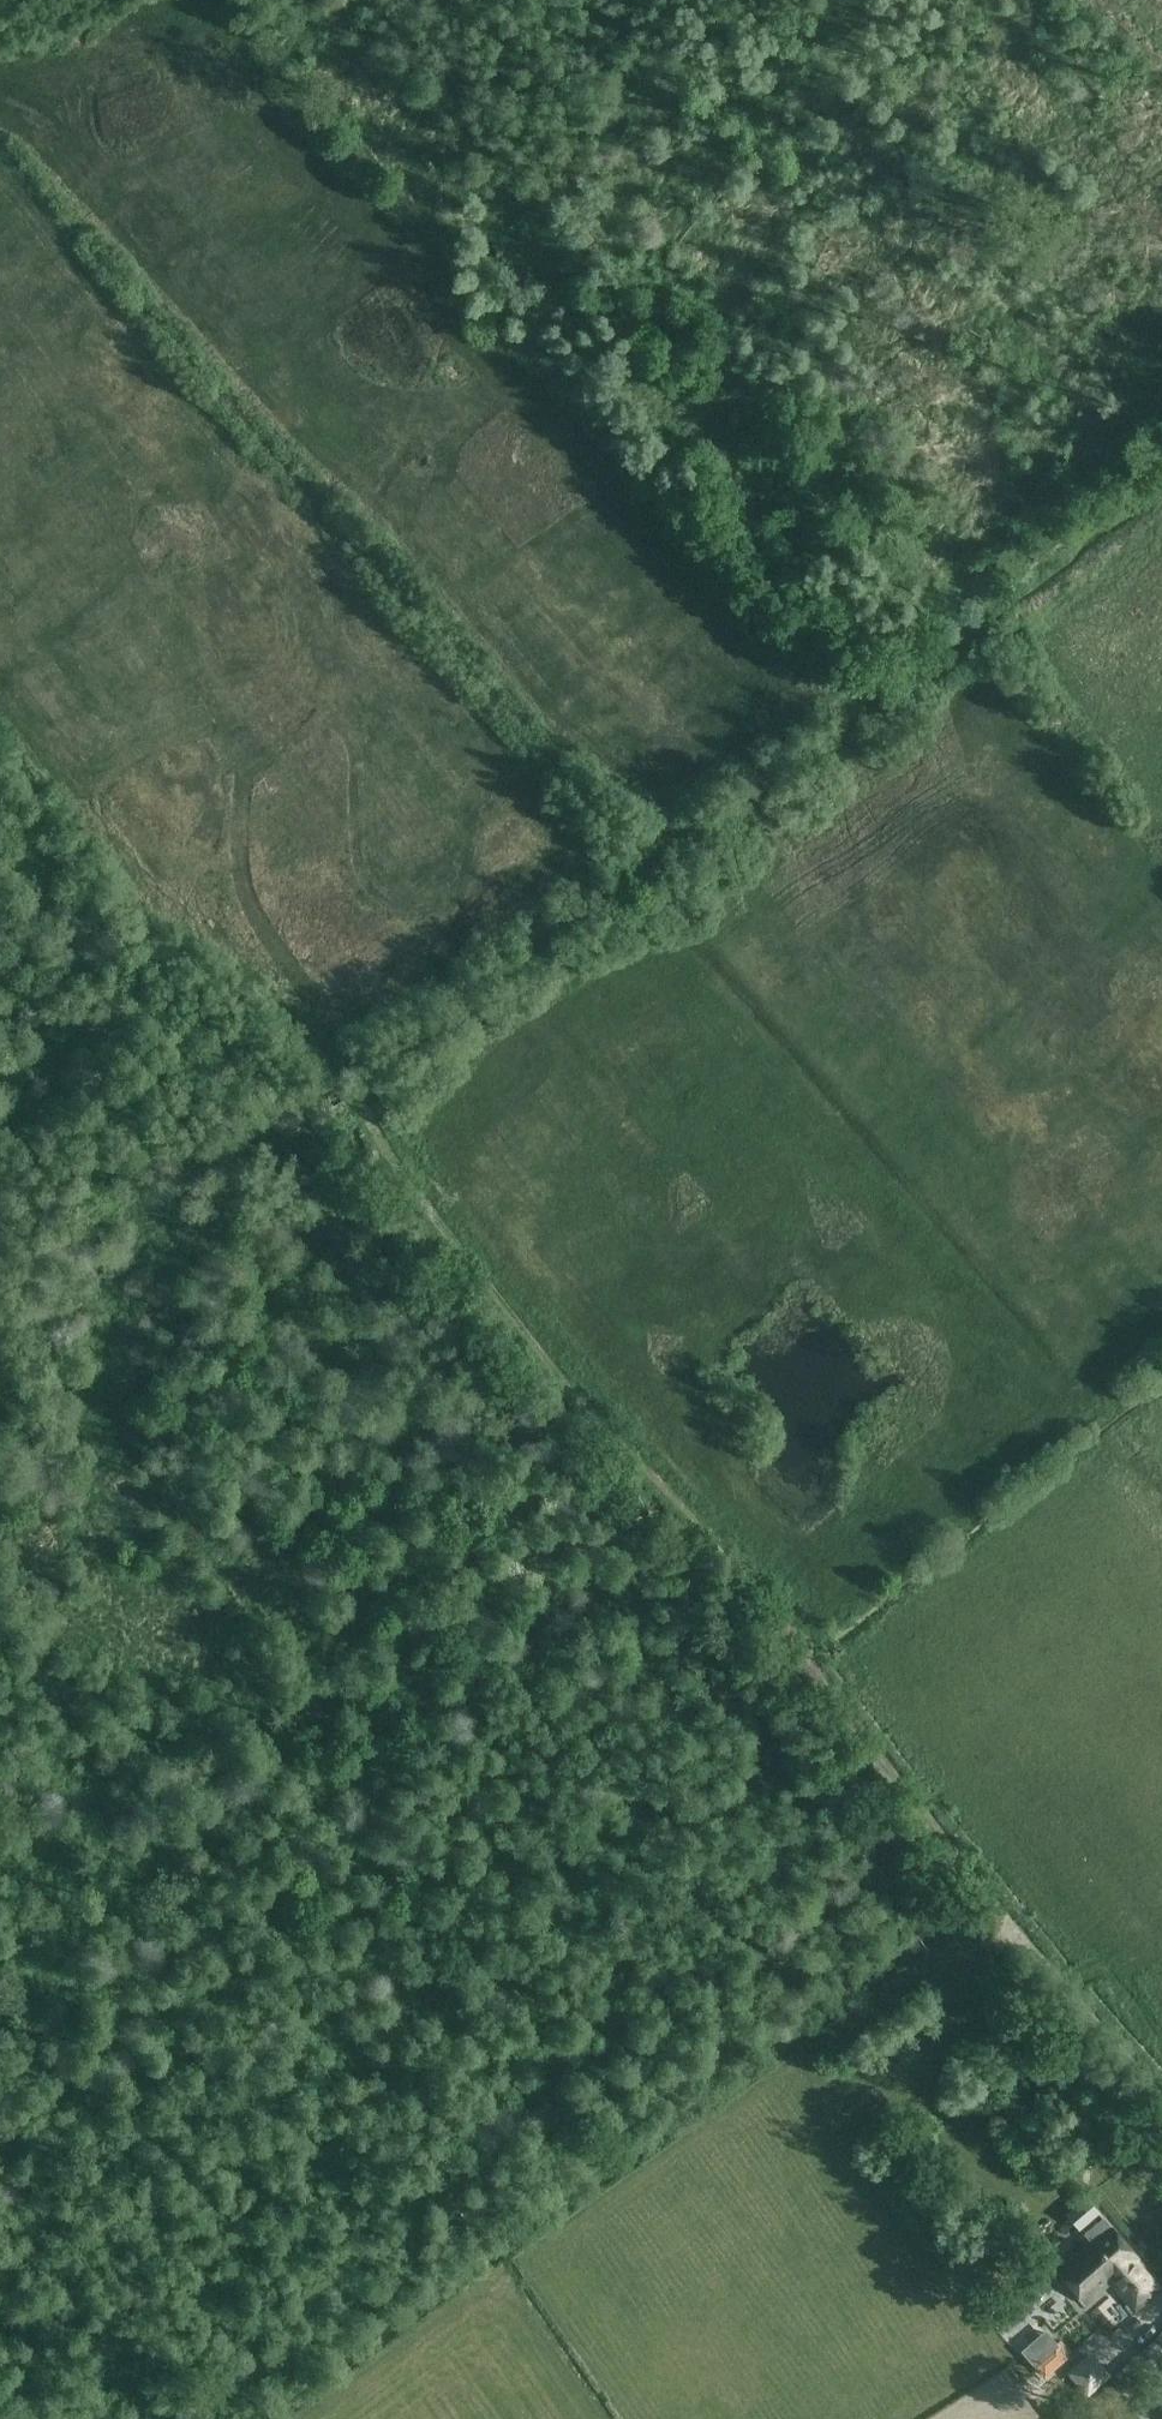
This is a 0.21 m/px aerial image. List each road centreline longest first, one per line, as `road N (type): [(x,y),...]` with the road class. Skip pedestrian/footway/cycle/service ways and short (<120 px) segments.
road 1 (track): [(1070,1994),(469,1270),(375,1139),(359,1098)]
road 2 (track): [(1161,2099),(1070,1994)]

